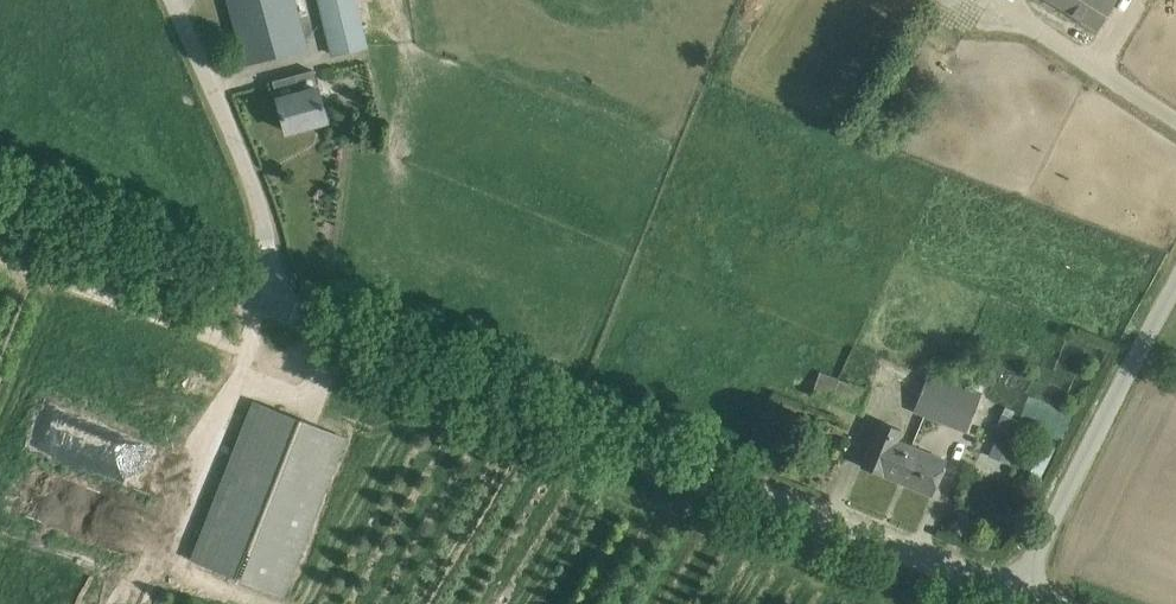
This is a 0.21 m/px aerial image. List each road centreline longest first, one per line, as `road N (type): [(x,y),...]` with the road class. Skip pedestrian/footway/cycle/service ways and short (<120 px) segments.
road 1 (unclassified): [(1009,583),(273,302)]
road 2 (unclassified): [(1009,583),(1175,280)]
road 3 (unclassified): [(273,302),(276,262),(263,212),(168,0)]
road 4 (unclassified): [(273,302),(0,195)]

